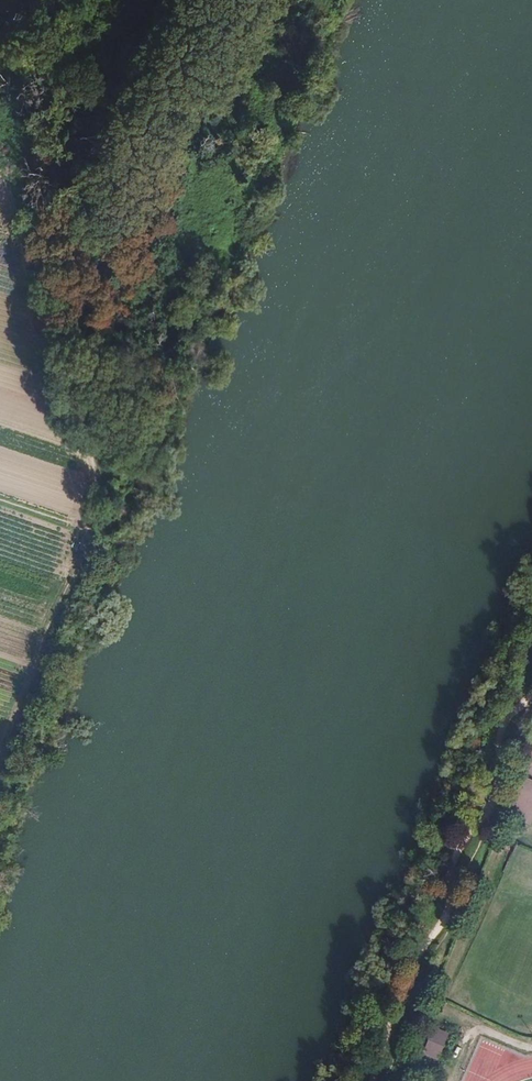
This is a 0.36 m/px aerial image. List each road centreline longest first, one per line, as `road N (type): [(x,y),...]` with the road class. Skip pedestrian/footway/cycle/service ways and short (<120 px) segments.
road 1 (track): [(0,153),(9,162),(74,440),(103,467),(102,534)]

